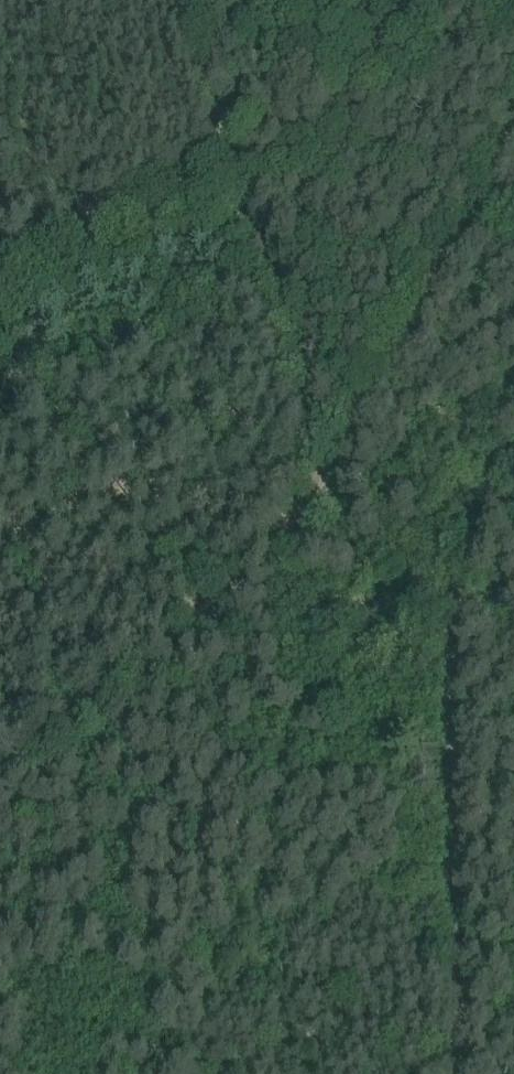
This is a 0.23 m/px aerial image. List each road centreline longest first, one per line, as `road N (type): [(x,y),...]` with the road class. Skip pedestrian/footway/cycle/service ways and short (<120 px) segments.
road 1 (track): [(0,808),(235,623),(329,487),(513,114)]
road 2 (track): [(329,487),(162,0)]
road 3 (track): [(467,1073),(451,609)]
road 4 (track): [(513,607),(235,623)]

